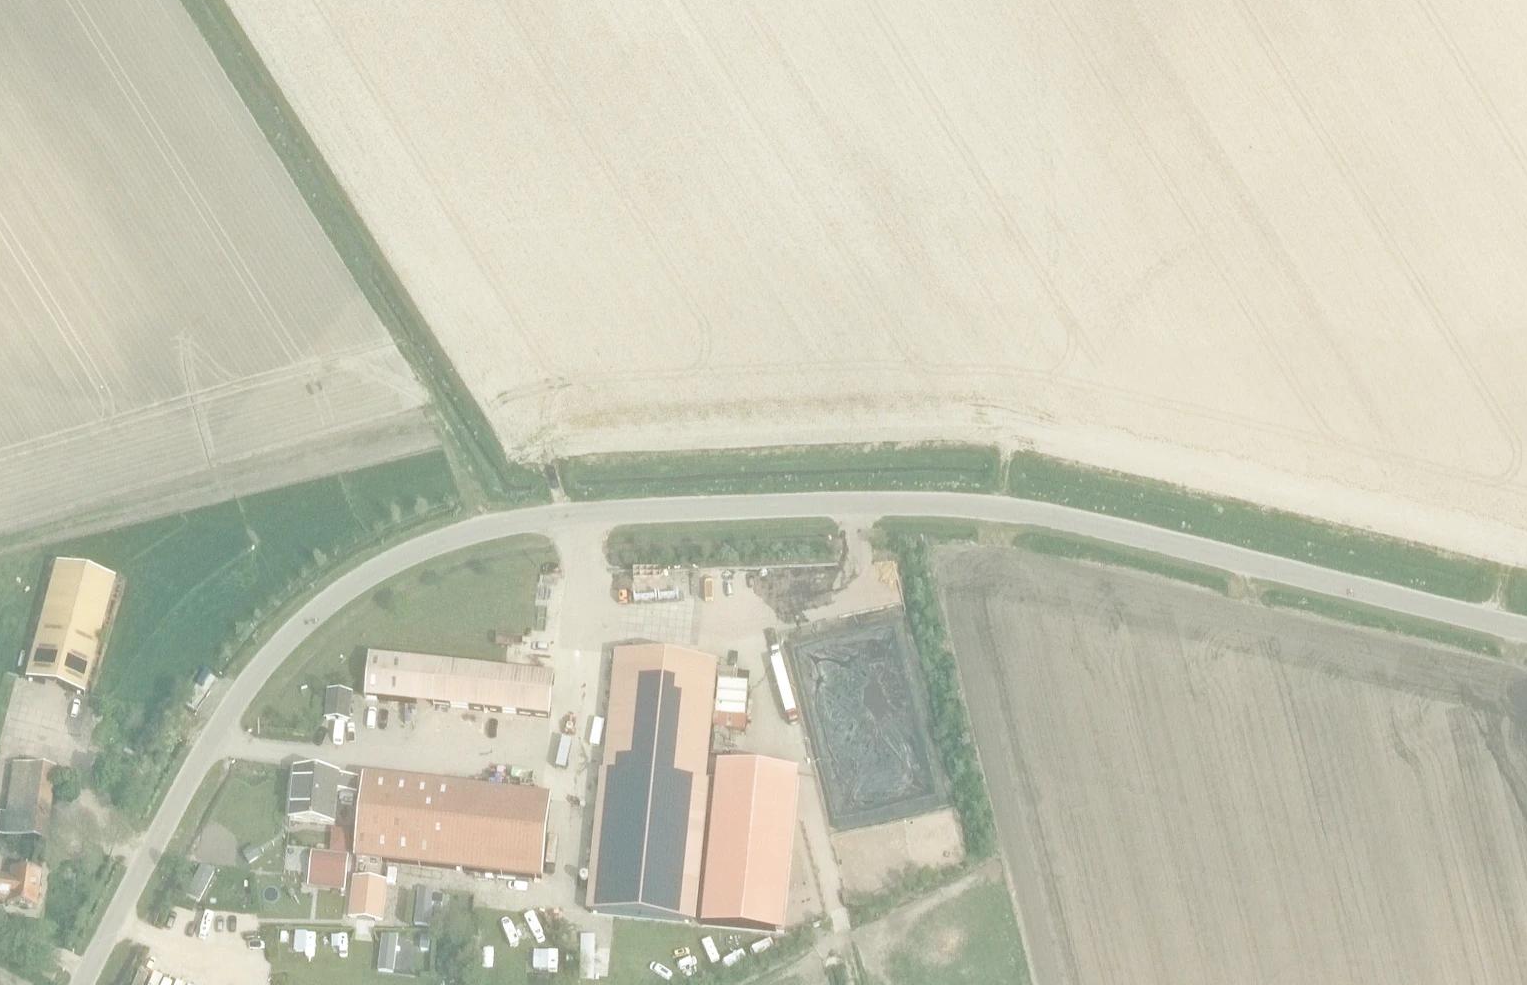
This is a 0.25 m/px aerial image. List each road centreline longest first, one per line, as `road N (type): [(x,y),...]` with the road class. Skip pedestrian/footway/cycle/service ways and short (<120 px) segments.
road 1 (tertiary): [(80,984),(233,702),(295,628),(368,576),(467,531),(567,514),(662,509),(918,502),(1032,511),(1526,627)]

